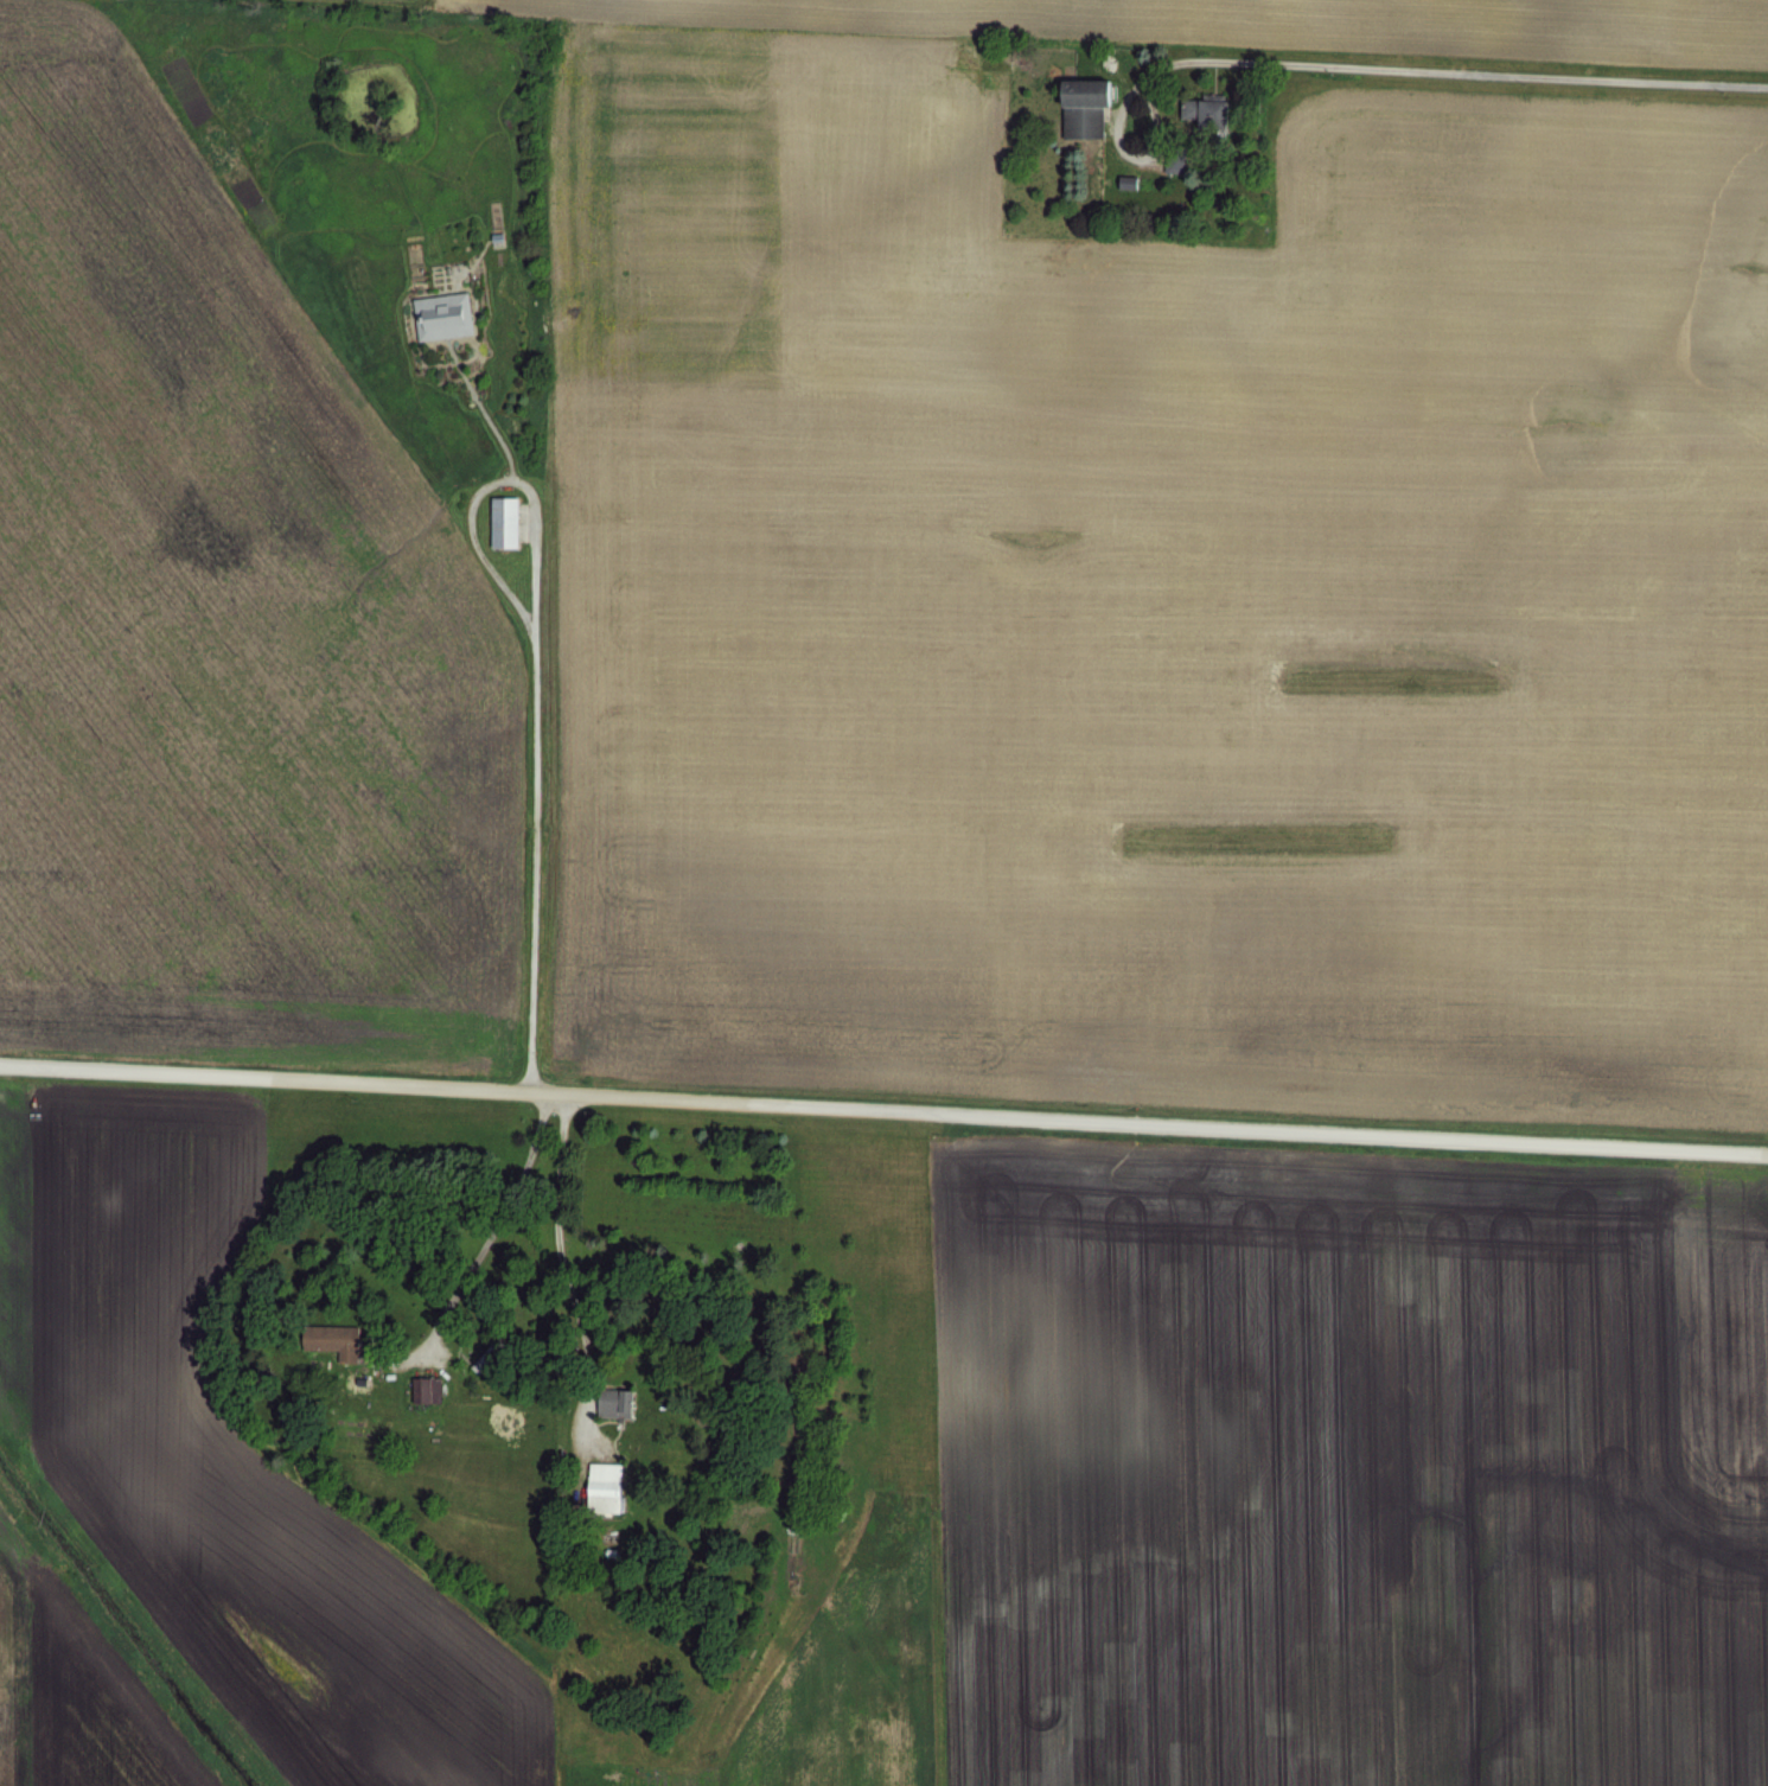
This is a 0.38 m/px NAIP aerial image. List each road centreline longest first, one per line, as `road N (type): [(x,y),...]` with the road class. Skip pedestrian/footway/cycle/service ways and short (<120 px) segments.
road 1 (residential): [(1767,1153),(0,1067)]

